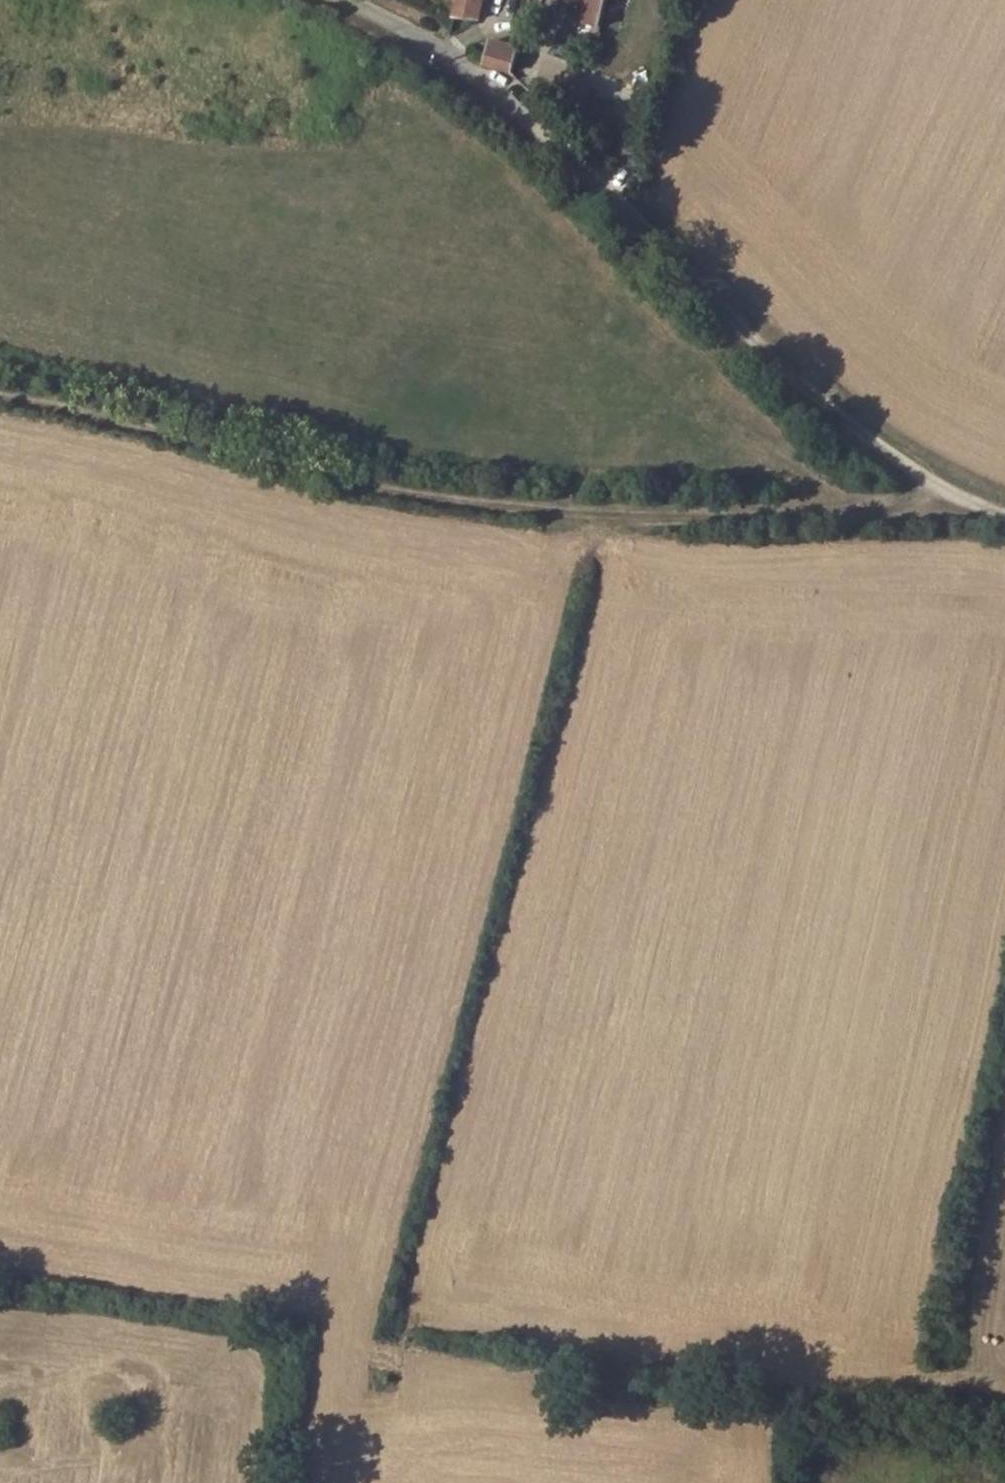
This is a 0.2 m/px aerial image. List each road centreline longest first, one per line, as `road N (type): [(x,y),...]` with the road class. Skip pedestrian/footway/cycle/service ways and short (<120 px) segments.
road 1 (track): [(0,393),(263,463),(602,519),(986,518)]
road 2 (unclassified): [(352,0),(434,43),(589,166),(767,364),(890,456),(1004,524)]

